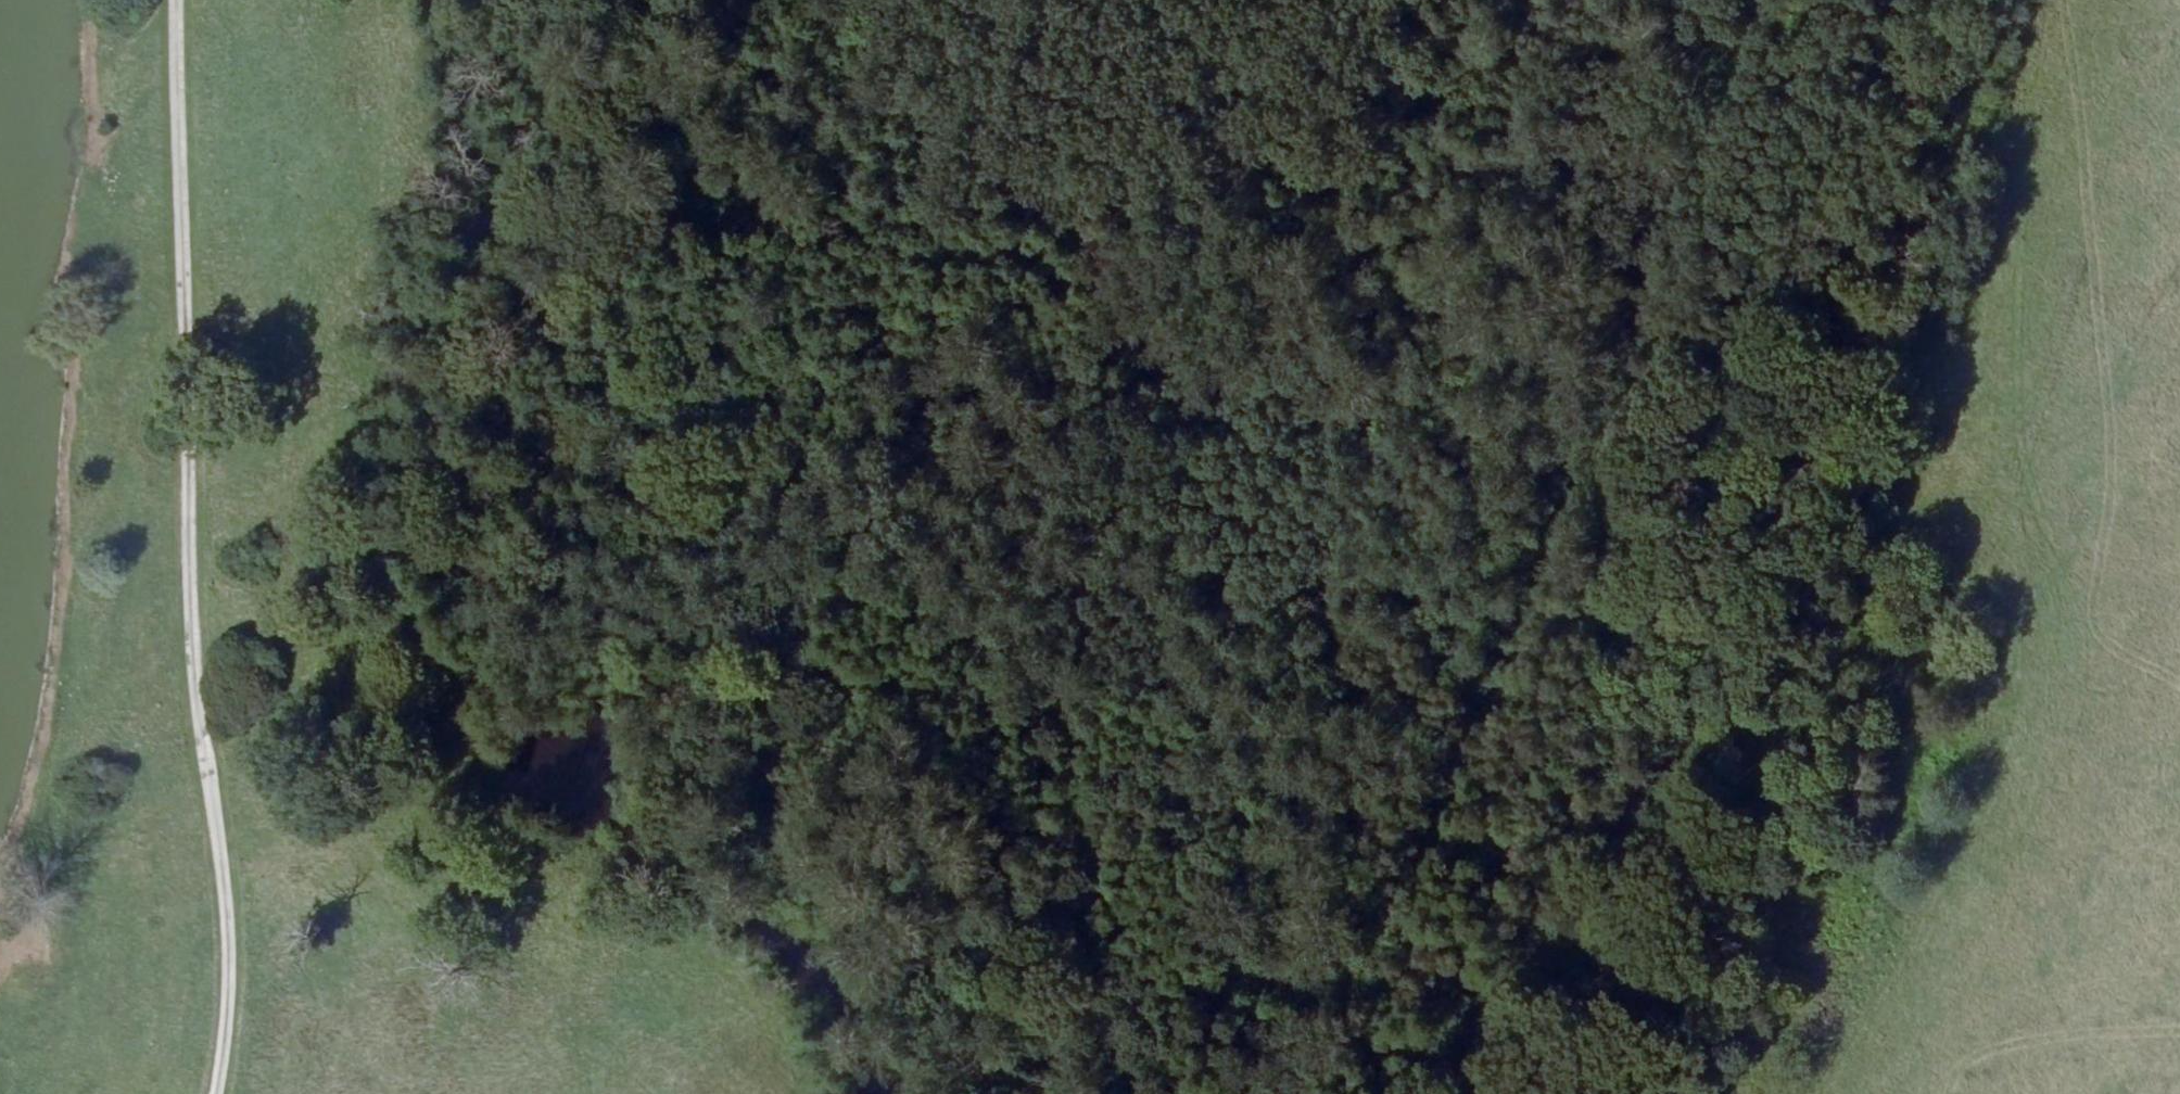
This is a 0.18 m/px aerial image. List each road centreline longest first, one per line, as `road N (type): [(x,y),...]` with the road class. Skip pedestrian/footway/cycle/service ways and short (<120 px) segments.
road 1 (unclassified): [(168,0),(182,578),(221,943),(208,1093)]

